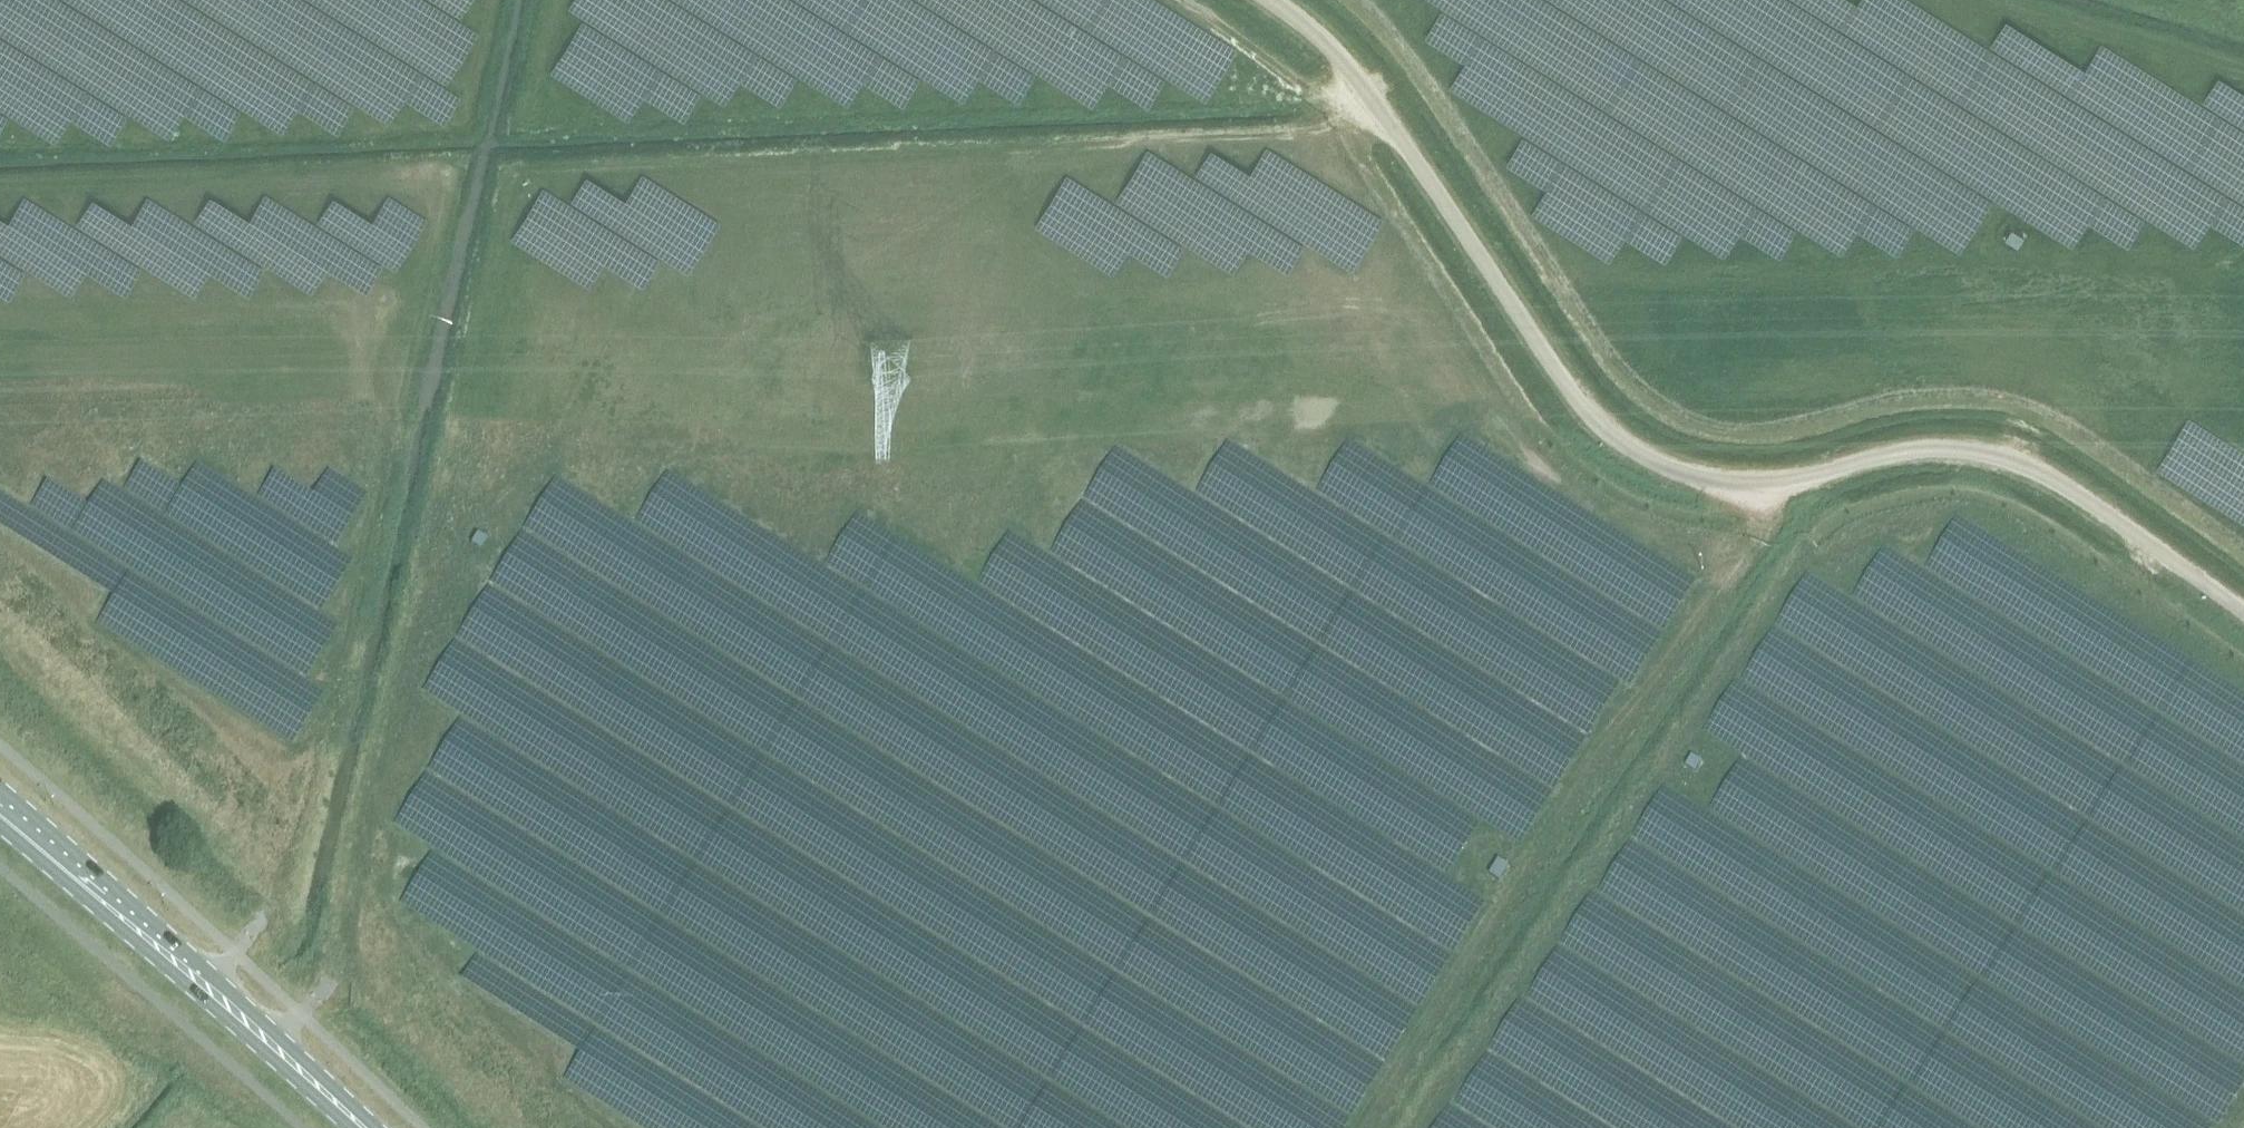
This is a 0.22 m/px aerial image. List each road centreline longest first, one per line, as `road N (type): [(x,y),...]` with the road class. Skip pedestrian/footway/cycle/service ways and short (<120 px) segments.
road 1 (unclassified): [(2243,612),(2041,471),(1919,449),(1791,481),(1732,480),(1676,469),(1627,438),(1566,387),(1364,83),(1327,39),(1273,0)]
road 2 (primary): [(367,1127),(0,802)]

